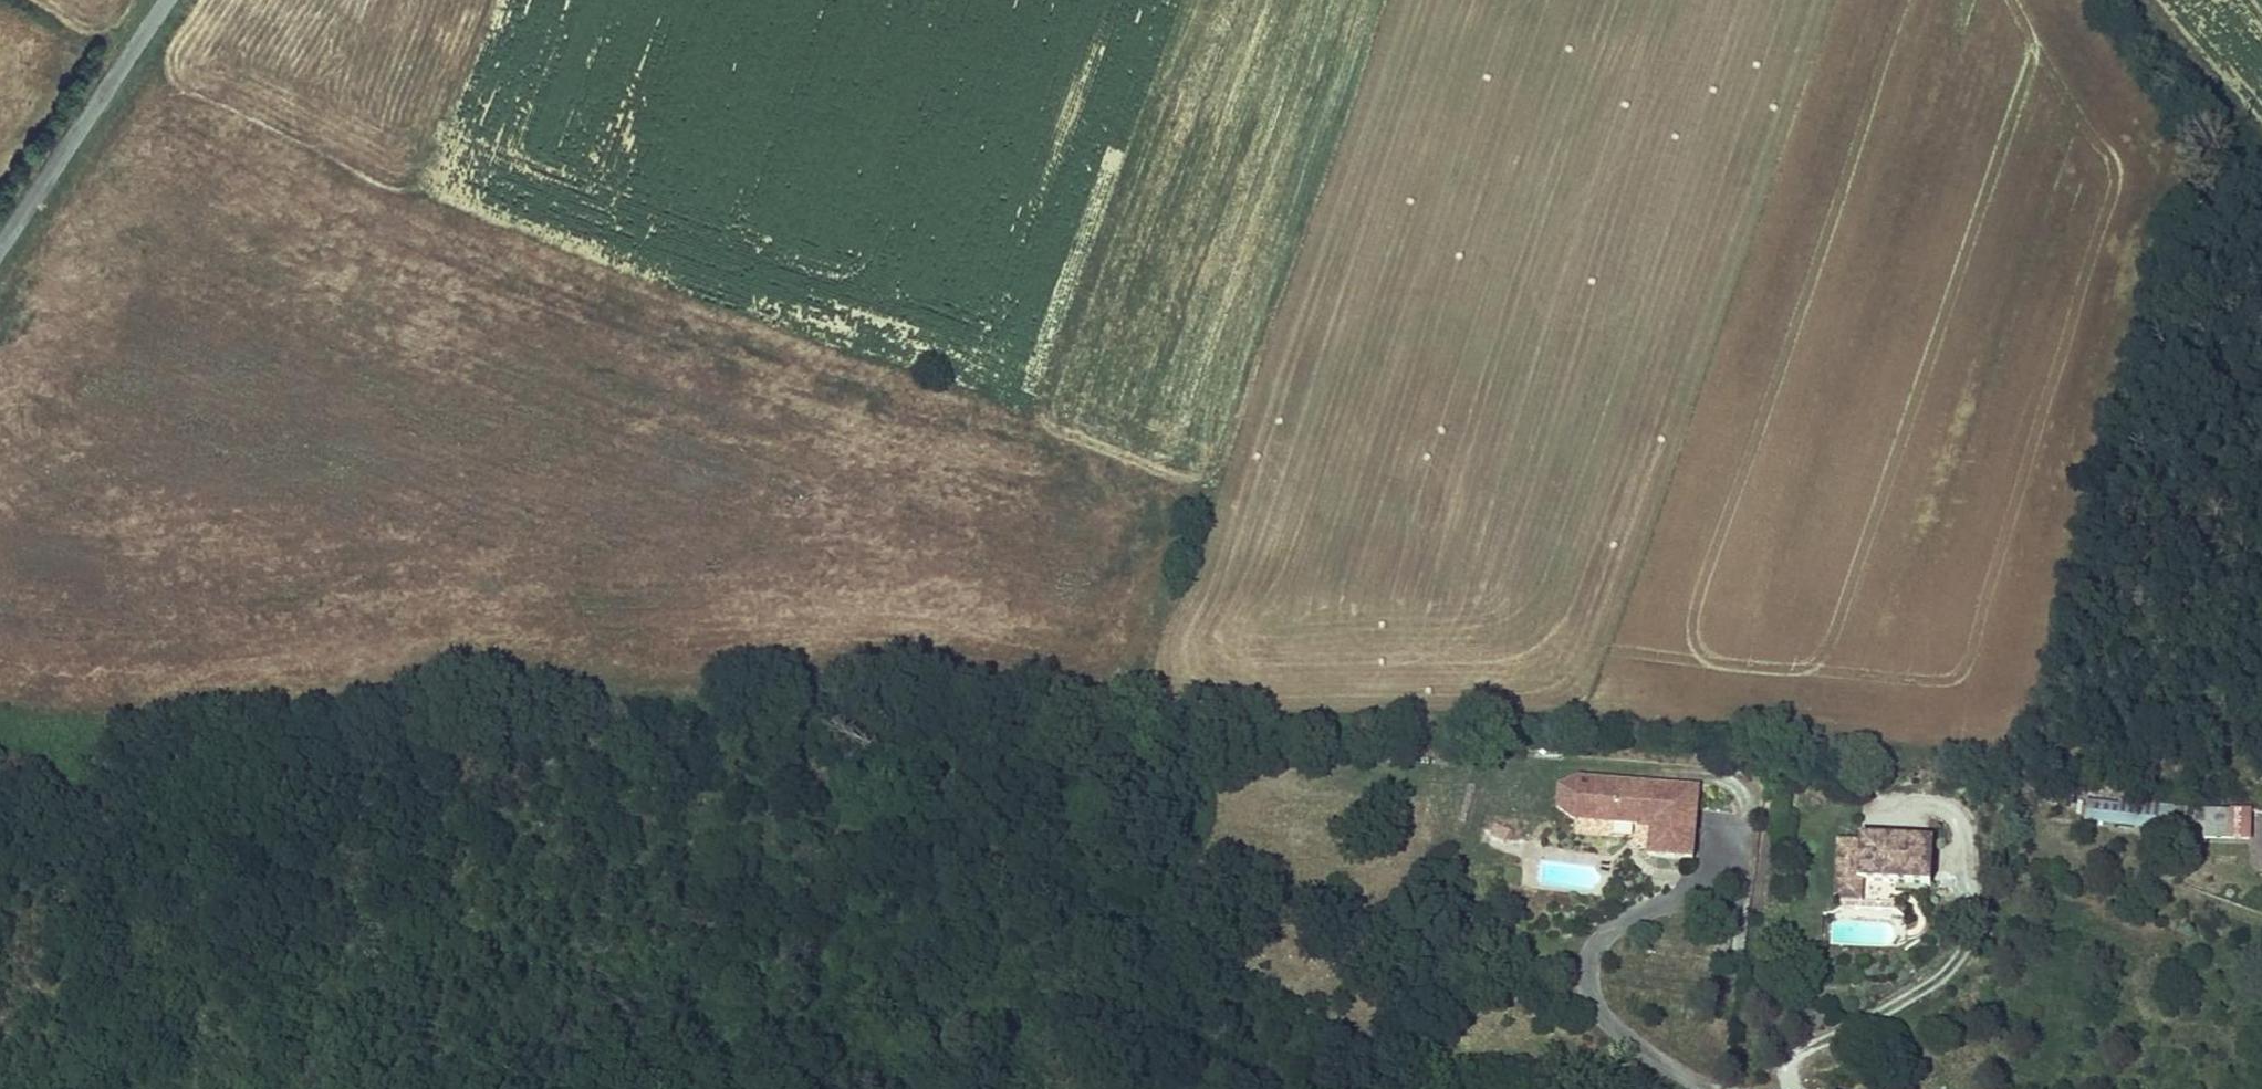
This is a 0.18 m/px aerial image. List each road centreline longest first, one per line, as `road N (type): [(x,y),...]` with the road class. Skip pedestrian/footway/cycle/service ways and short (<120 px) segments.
road 1 (unclassified): [(166,0),(0,245)]
road 2 (track): [(2261,151),(2127,0)]

